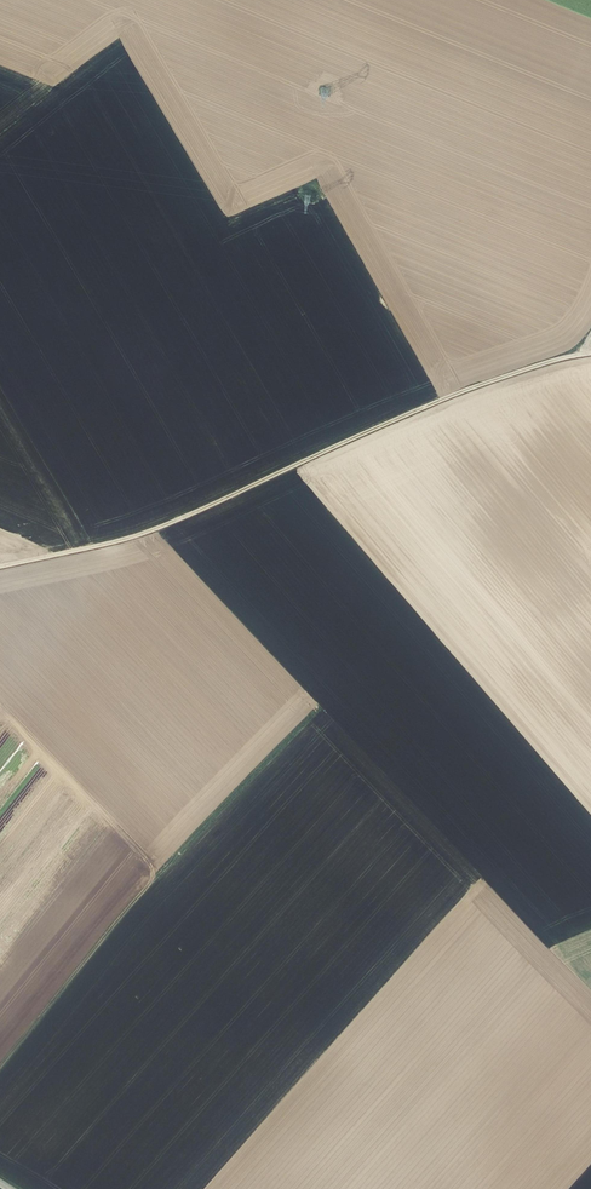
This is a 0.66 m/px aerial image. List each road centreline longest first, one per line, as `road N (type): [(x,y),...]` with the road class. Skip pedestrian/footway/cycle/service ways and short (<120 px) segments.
road 1 (track): [(0,567),(151,532),(485,384)]
road 2 (track): [(0,1066),(159,876),(315,712)]

